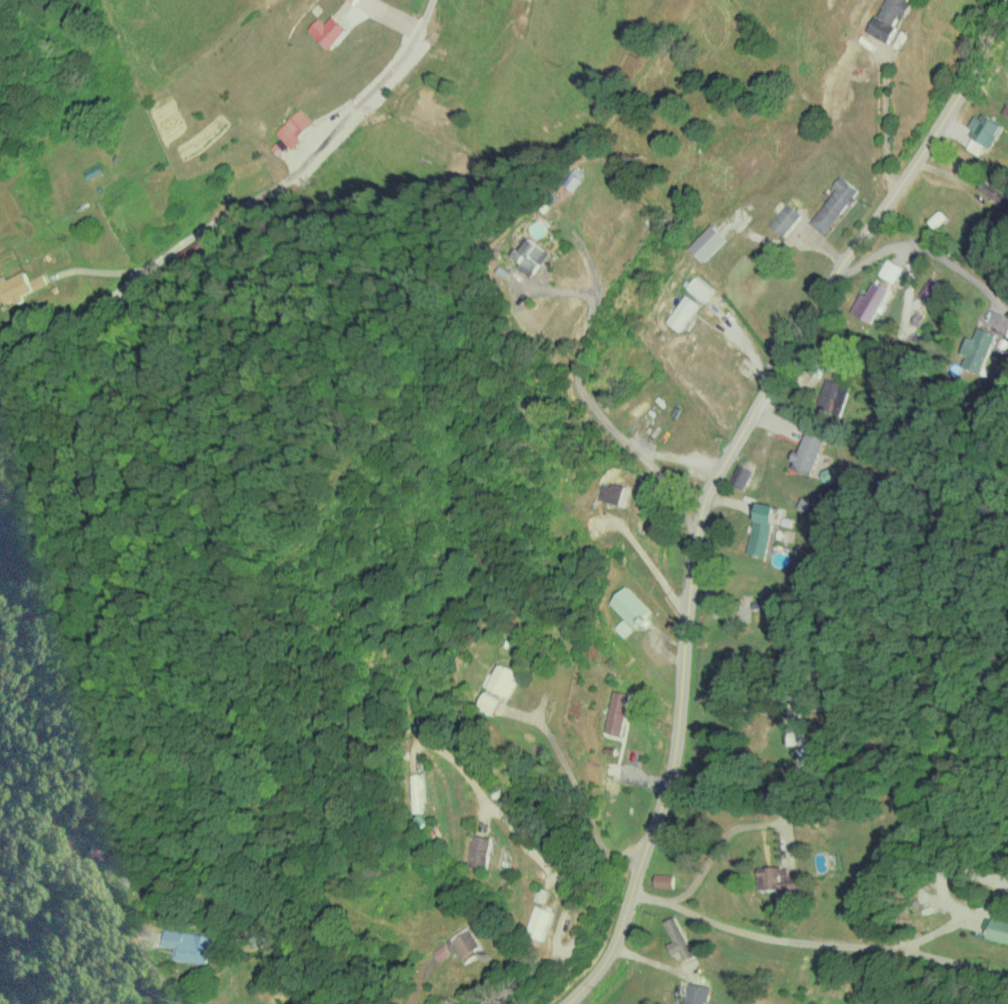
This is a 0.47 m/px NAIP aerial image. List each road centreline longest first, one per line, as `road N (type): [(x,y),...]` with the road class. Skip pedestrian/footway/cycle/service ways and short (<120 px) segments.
road 1 (residential): [(563,1003),(613,936),(663,794),(705,502),(814,307),(937,128),(1004,0)]
road 2 (residential): [(0,361),(102,305),(177,244),(278,183),(390,68),(428,0)]
road 3 (residential): [(613,936),(1007,956)]
road 4 (residential): [(676,728),(595,852),(543,960),(465,1003)]
road 5 (residential): [(825,1003),(961,1003)]

